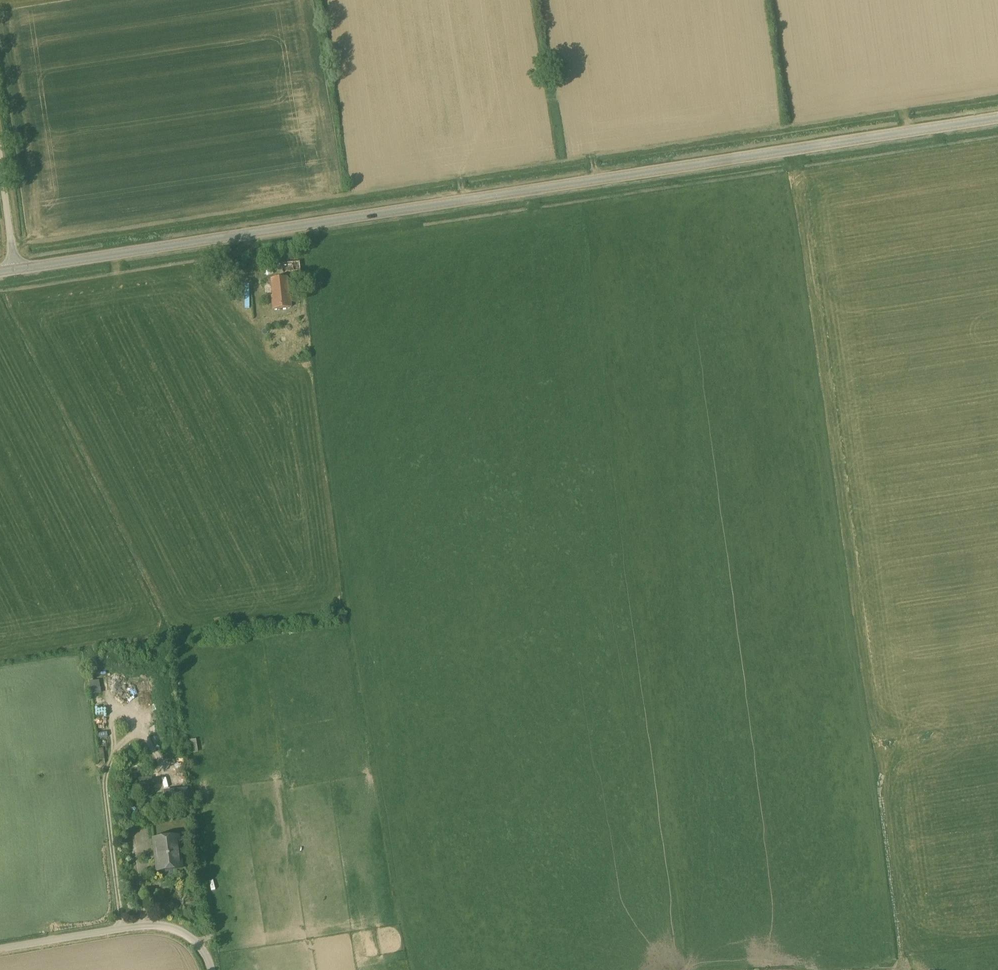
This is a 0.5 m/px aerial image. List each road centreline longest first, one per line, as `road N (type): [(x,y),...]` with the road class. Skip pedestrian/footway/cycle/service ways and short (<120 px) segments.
road 1 (tertiary): [(15,270),(997,118)]
road 2 (unclassified): [(211,969),(203,947),(170,927),(0,949)]

